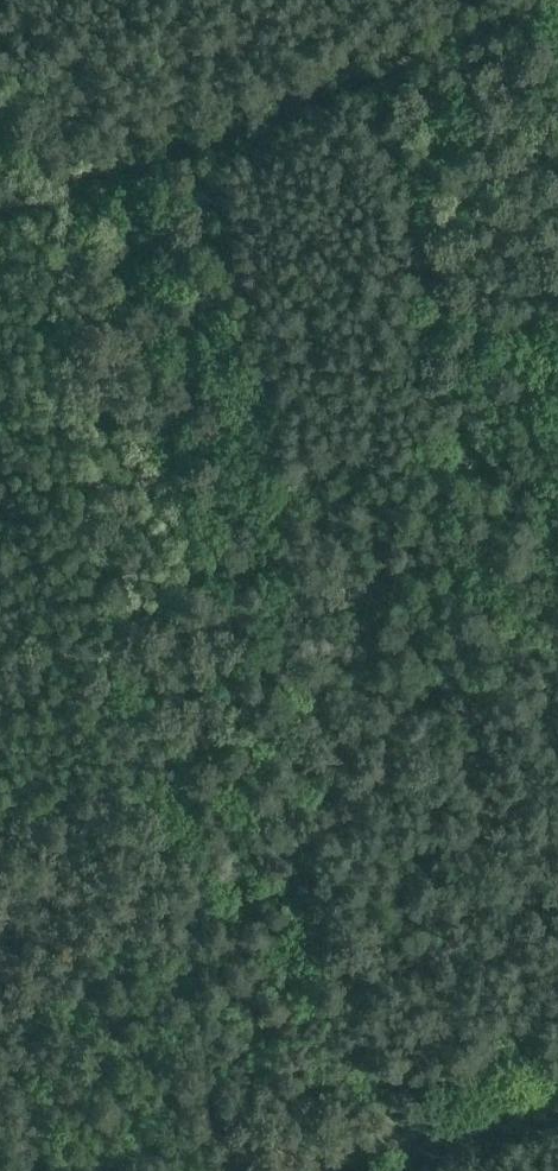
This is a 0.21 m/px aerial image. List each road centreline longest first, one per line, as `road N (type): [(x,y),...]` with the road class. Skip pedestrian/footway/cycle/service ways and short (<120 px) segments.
road 1 (track): [(0,208),(557,4)]
road 2 (track): [(288,1170),(557,1068)]

